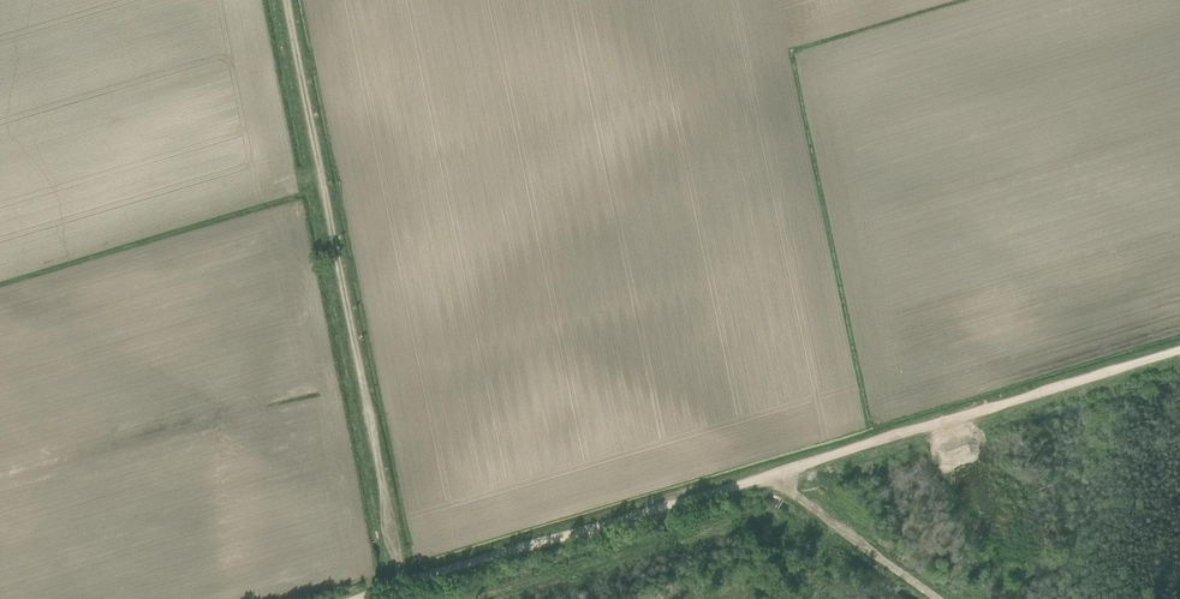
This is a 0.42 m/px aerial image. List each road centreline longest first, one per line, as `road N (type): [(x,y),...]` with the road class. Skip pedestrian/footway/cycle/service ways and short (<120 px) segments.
road 1 (track): [(358,598),(1179,351)]
road 2 (track): [(283,0),(401,586)]
road 3 (track): [(938,598),(774,476)]

